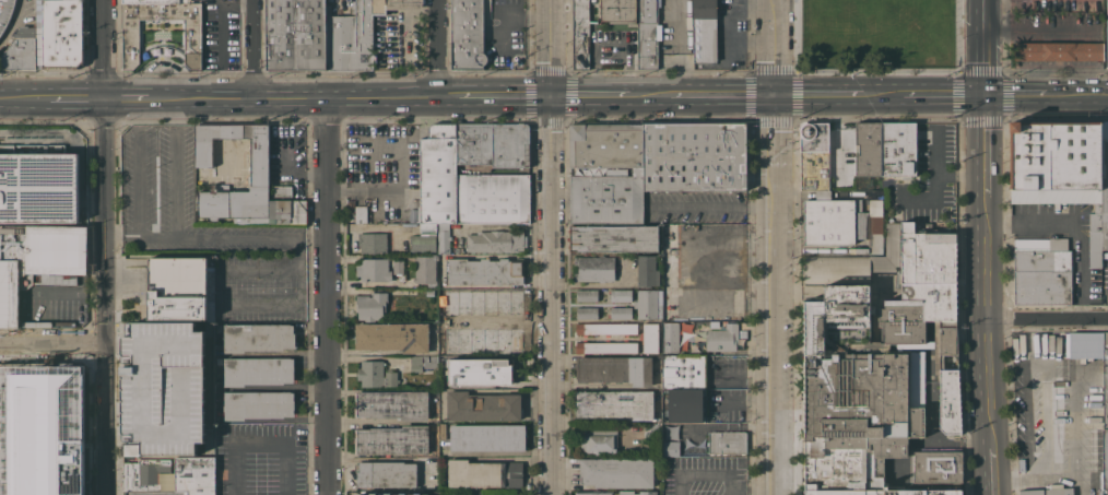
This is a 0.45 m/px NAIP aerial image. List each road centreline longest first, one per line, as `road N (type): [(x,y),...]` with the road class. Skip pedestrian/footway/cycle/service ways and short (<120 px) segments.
road 1 (secondary): [(990,494),(981,0)]
road 2 (residential): [(553,494),(551,0)]
road 3 (residential): [(107,494),(104,98)]
road 4 (residential): [(328,494),(327,98)]
road 5 (primary): [(440,95),(148,98)]
road 6 (residential): [(771,494),(774,205)]
road 7 (residential): [(774,205),(775,0)]
road 8 (residential): [(1107,320),(988,318)]

